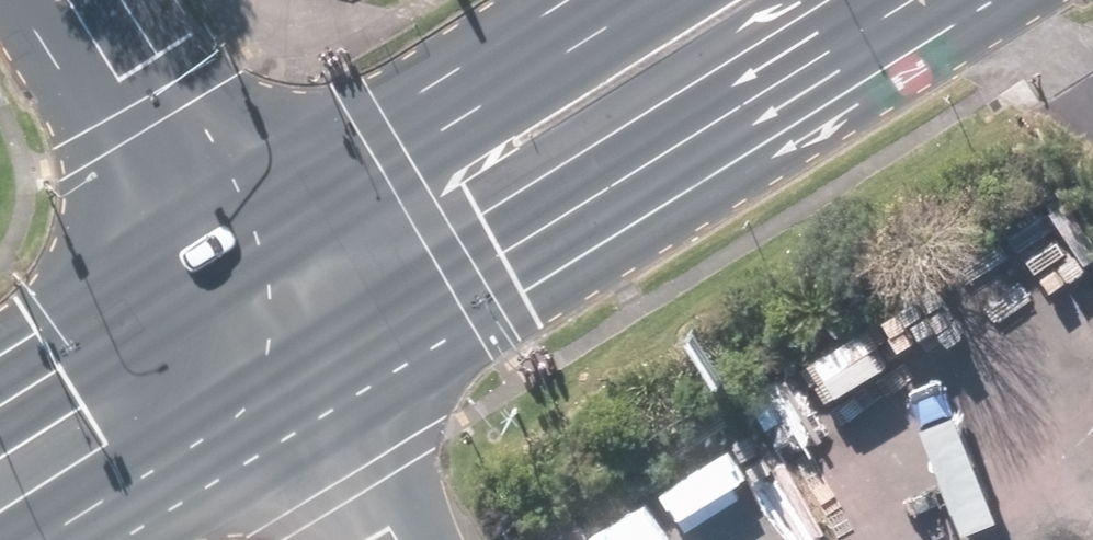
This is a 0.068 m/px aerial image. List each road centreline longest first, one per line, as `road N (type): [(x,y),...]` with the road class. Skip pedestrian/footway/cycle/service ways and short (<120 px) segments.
road 1 (primary): [(946,0),(576,227),(508,255),(253,311)]
road 2 (primary): [(253,311),(494,92),(652,0)]
road 3 (secondary): [(63,0),(253,311)]
road 4 (primary): [(253,311),(0,472)]

